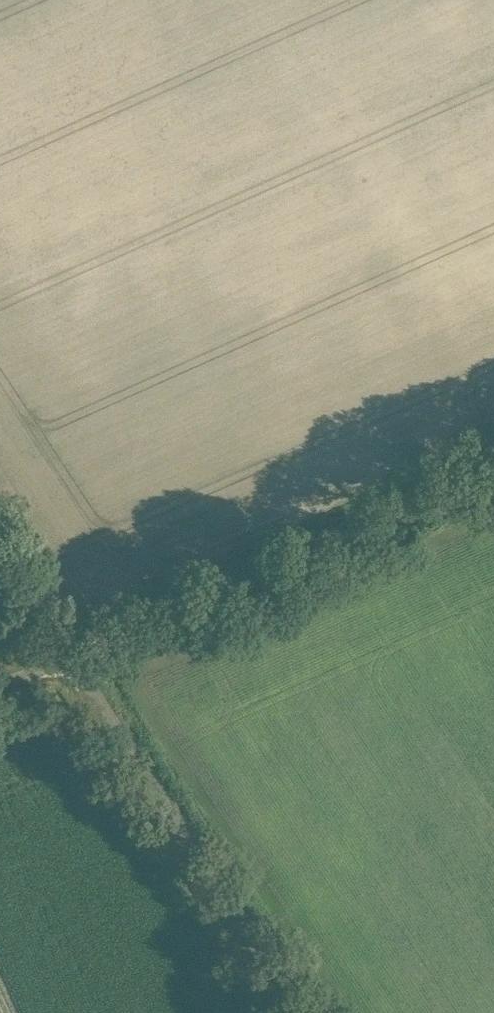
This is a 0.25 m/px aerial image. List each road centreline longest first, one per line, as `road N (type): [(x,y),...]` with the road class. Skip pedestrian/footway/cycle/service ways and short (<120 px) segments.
road 1 (unclassified): [(67,660),(493,475)]
road 2 (unclassified): [(303,1012),(67,660)]
road 3 (unclassified): [(67,660),(0,559)]

